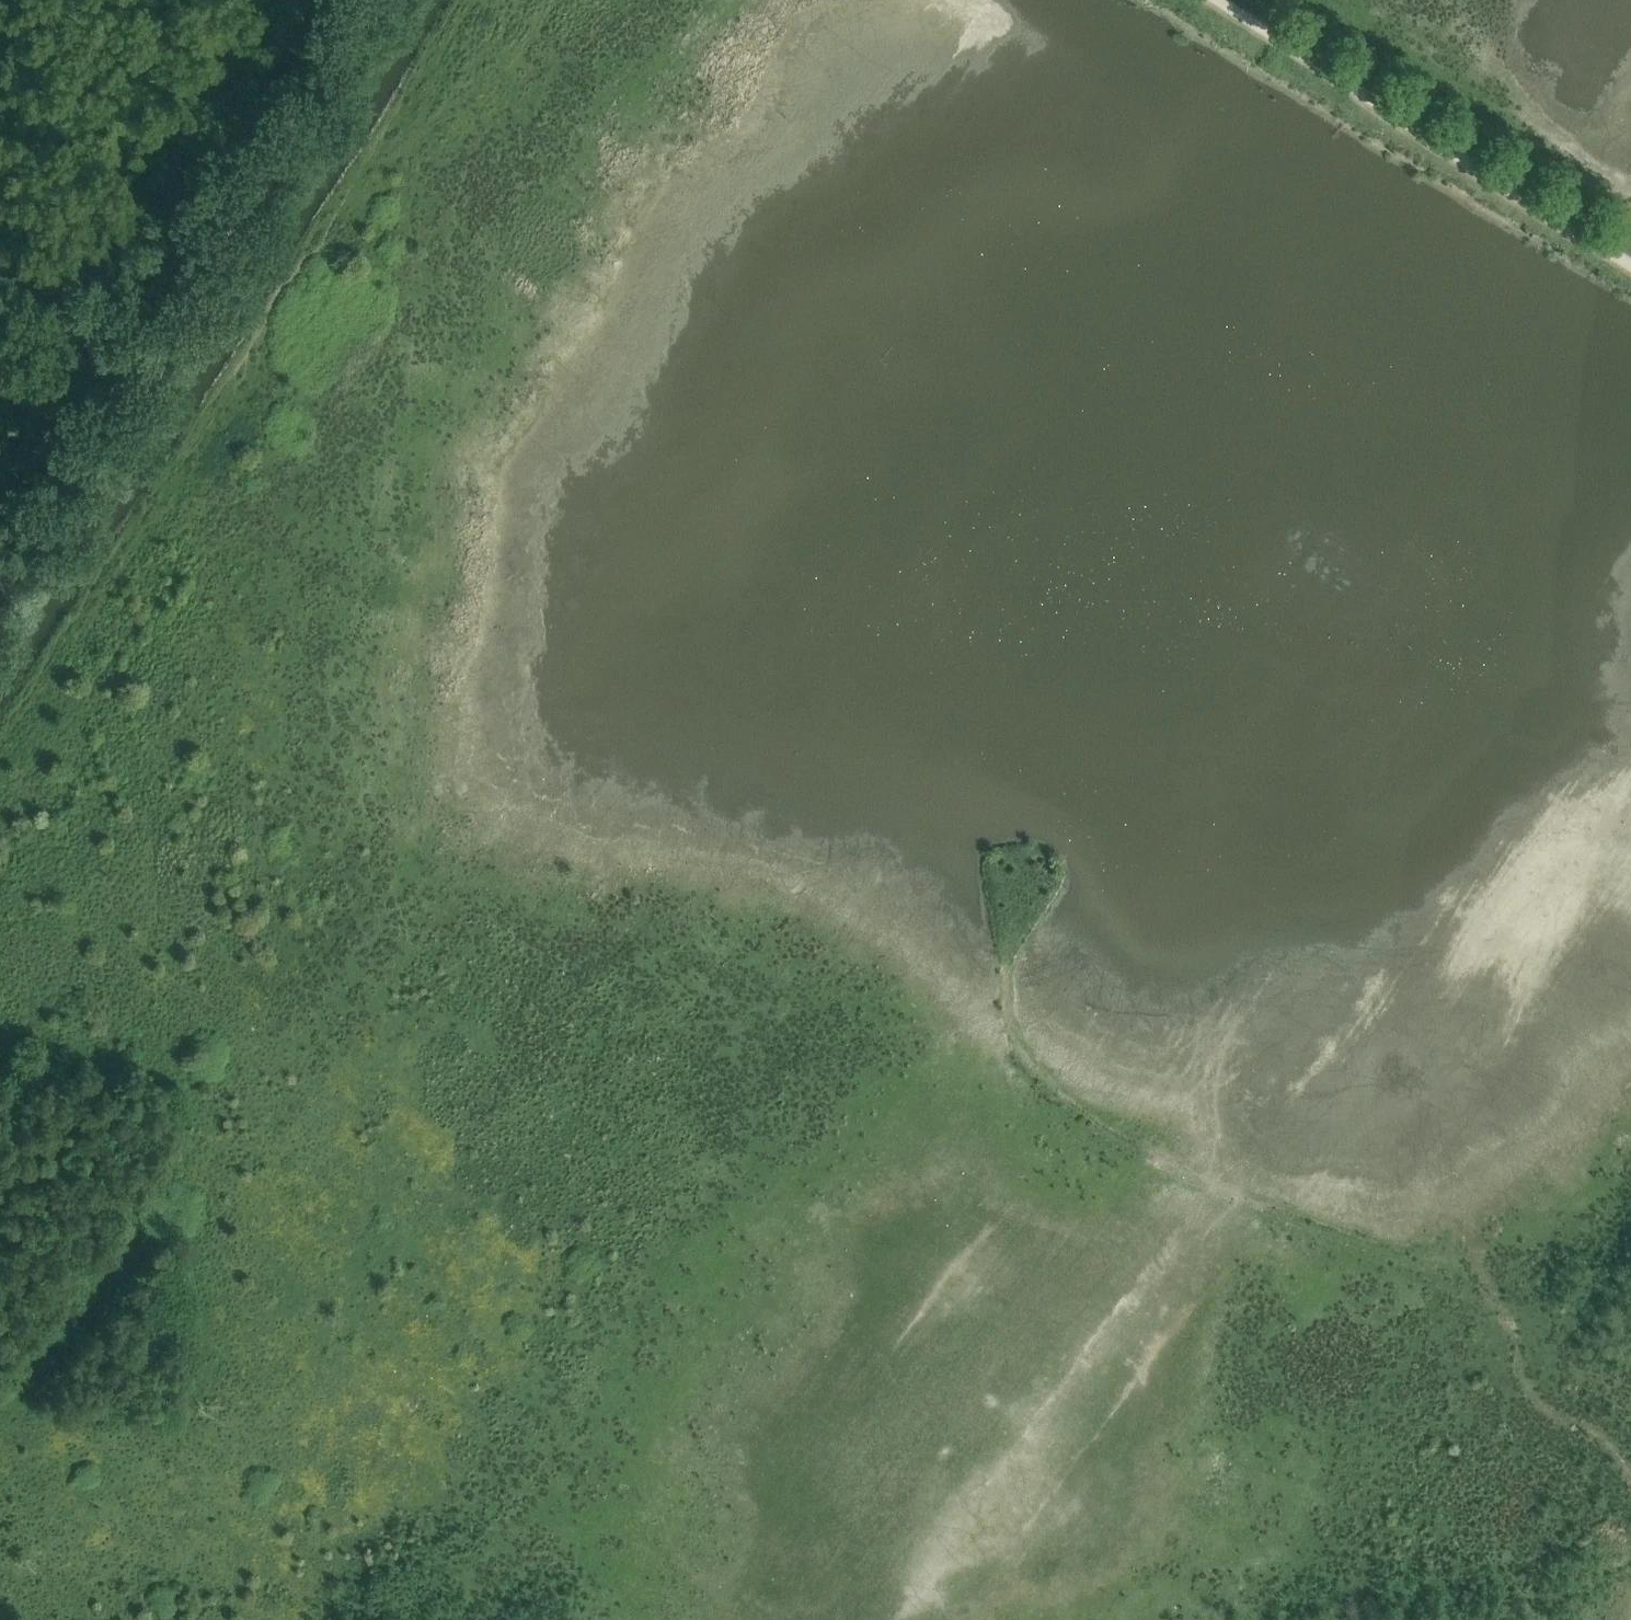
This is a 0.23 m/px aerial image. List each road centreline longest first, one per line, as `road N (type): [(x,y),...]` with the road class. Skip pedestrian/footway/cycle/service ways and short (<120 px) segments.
road 1 (track): [(0,581),(370,0)]
road 2 (track): [(1630,258),(1215,0)]

